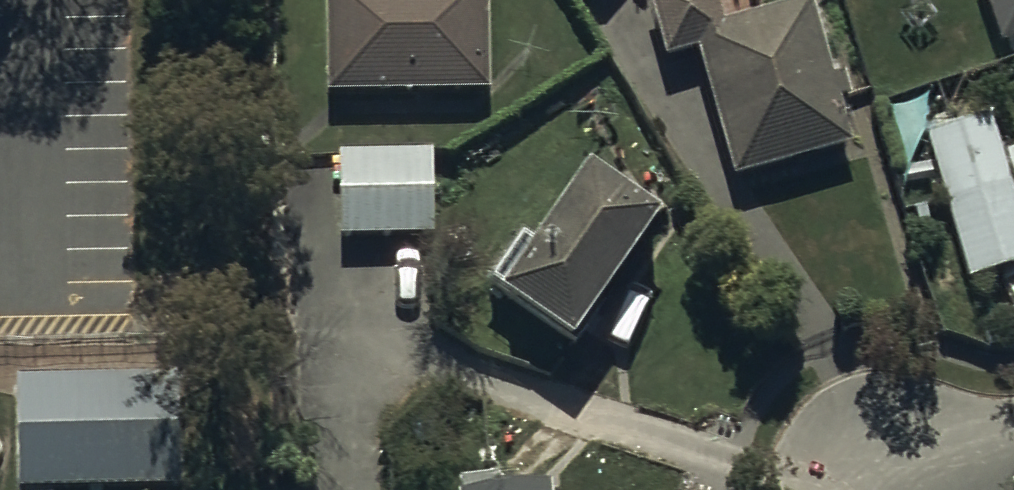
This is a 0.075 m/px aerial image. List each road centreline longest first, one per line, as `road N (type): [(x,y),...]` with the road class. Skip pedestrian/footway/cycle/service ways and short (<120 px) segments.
road 1 (residential): [(1013,433),(876,477)]

